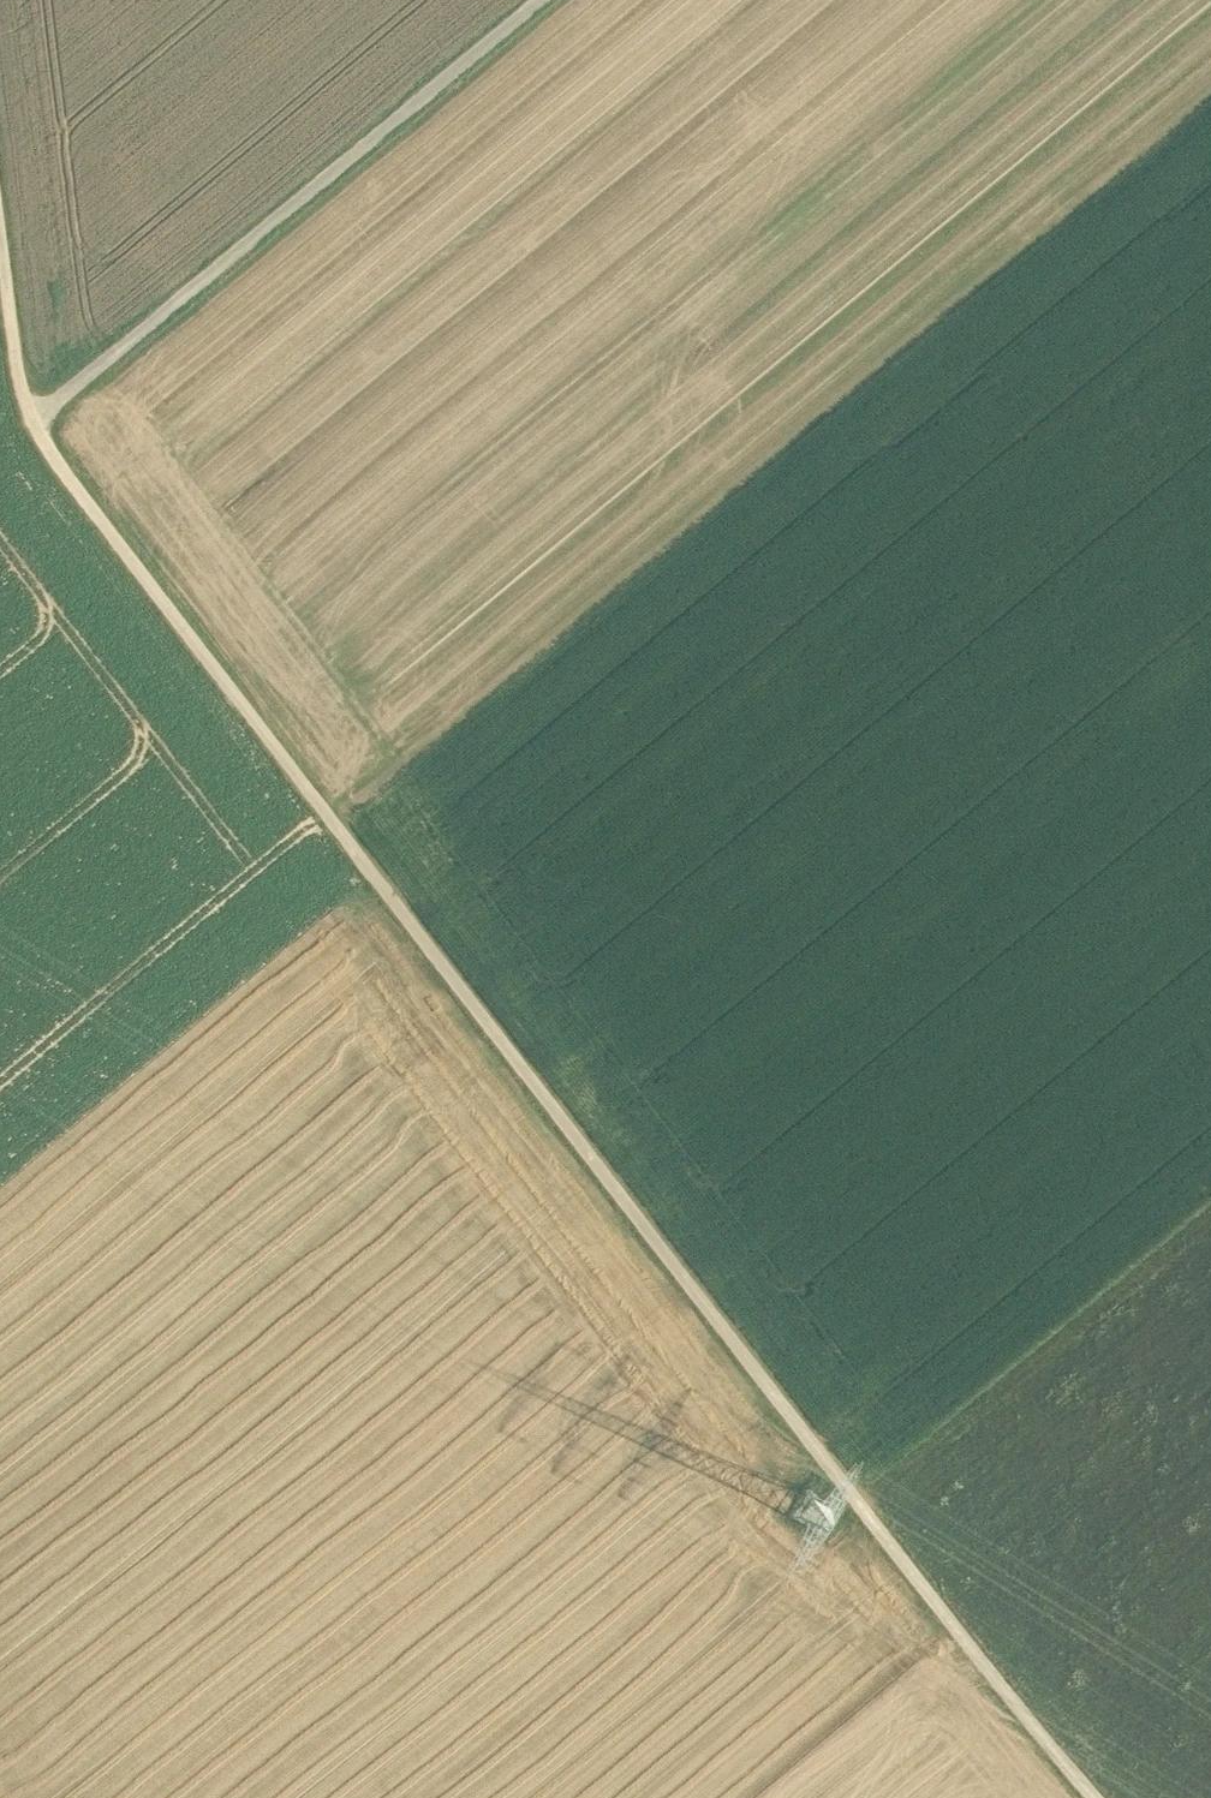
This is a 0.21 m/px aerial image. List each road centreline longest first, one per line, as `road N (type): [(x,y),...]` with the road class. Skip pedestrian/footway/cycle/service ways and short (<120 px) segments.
road 1 (track): [(1095,1797),(51,449),(36,417),(17,334),(0,204)]
road 2 (track): [(36,417),(576,0)]

